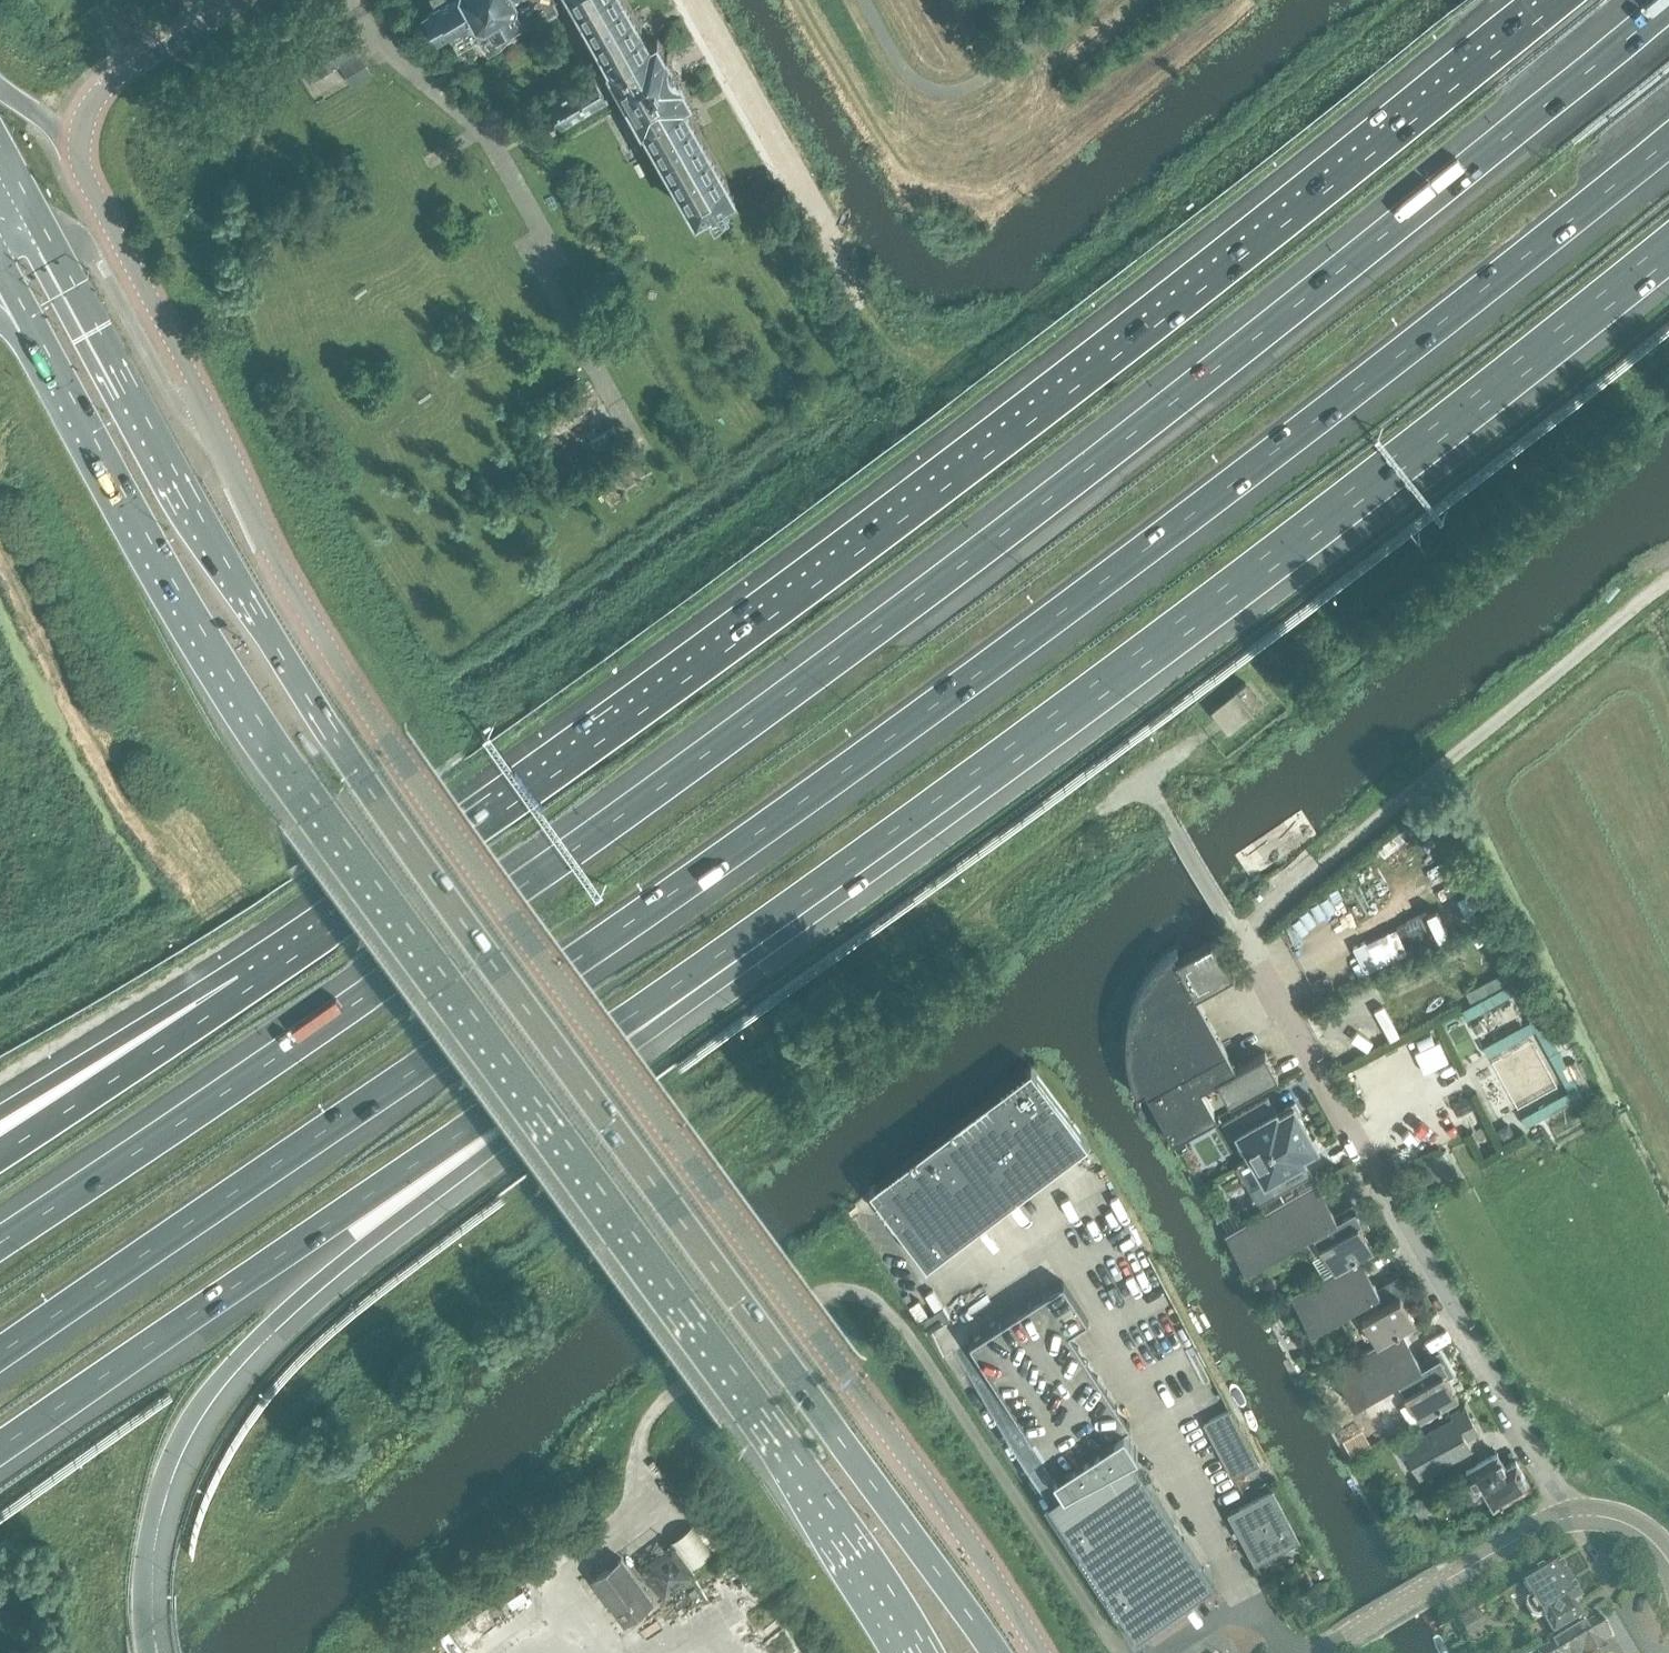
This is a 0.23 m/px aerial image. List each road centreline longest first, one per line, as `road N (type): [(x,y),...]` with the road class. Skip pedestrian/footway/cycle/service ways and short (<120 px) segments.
road 1 (motorway): [(1668,3),(1013,525),(569,853),(0,1242)]
road 2 (motorway): [(0,1352),(758,833),(1143,550),(1668,142)]
road 3 (primary): [(997,1652),(367,787),(263,626),(35,211)]
road 4 (primary): [(0,261),(194,624),(317,820),(593,1205),(756,1415),(919,1652)]
road 5 (residential): [(835,1360),(402,764),(303,605),(217,420),(85,171),(81,133),(101,91),(242,0)]
road 6 (motorway): [(1537,0),(1236,251),(262,979)]
road 7 (motorway): [(719,965),(1451,421),(1668,249)]
road 8 (motorway): [(152,1652),(147,1565),(157,1503),(211,1388),(287,1308),(719,965)]
road 9 (motorway): [(0,1448),(196,1309),(719,965)]
road 10 (residential): [(1564,1519),(1474,1344),(1225,915)]
road 11 (track): [(1106,814),(975,908),(896,1009),(753,1107)]
road 12 (unclassified): [(1040,1652),(983,1560),(835,1360)]
road 13 (motorway): [(262,979),(0,1164)]
road 14 (motorway): [(262,979),(0,1107)]
road 15 (unclassified): [(1323,1652),(1564,1519)]
road 16 (track): [(924,379),(802,187)]
road 17 (residential): [(802,187),(696,0)]
road 18 (residential): [(1668,1563),(1625,1524),(1564,1519)]

